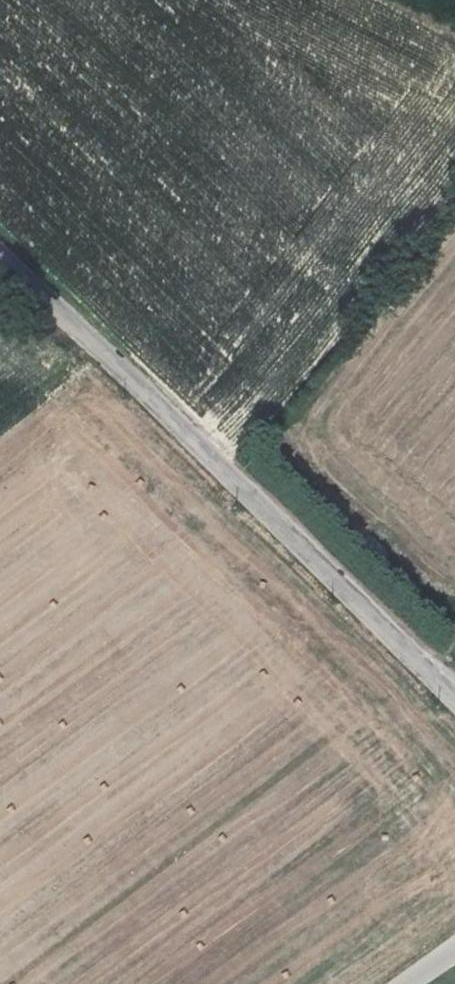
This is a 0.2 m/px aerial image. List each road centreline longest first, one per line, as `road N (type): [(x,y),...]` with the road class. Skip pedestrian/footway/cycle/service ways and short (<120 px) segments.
road 1 (unclassified): [(454,702),(0,255)]
road 2 (track): [(454,173),(323,351),(212,464)]

